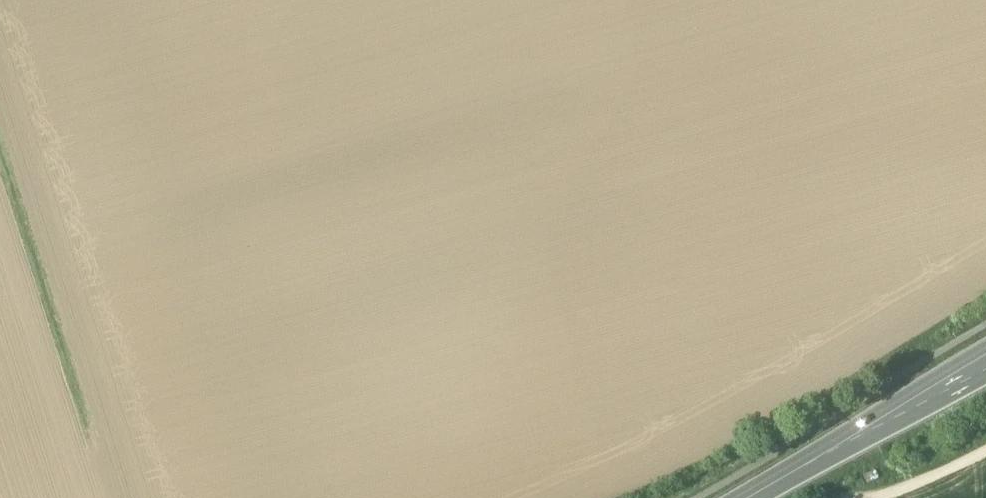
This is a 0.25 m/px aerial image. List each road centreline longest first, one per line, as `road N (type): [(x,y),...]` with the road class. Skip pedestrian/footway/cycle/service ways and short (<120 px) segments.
road 1 (secondary): [(749,497),(985,361)]

